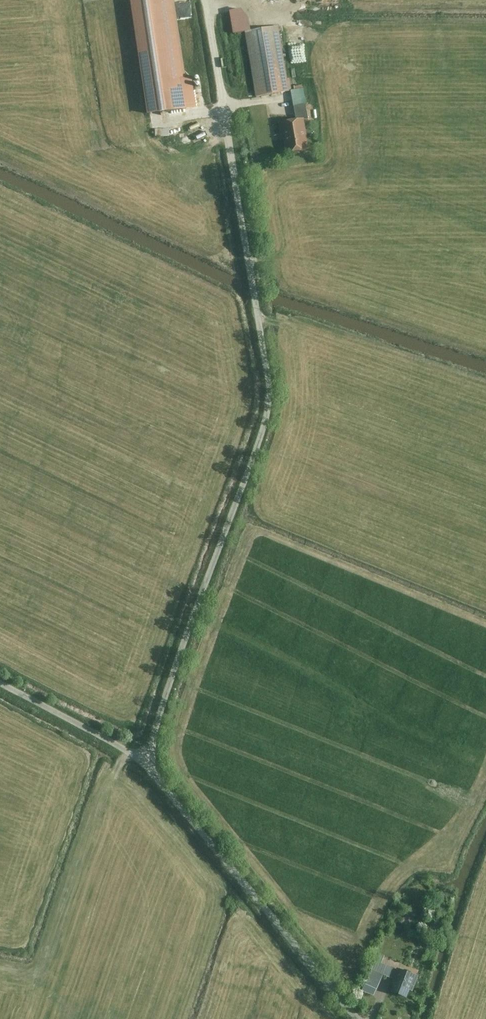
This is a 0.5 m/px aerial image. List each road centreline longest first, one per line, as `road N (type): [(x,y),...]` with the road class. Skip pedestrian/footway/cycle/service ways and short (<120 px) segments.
road 1 (track): [(141,759),(250,464),(268,385),(203,0)]
road 2 (track): [(362,1018),(141,759)]
road 3 (track): [(141,759),(0,683)]

